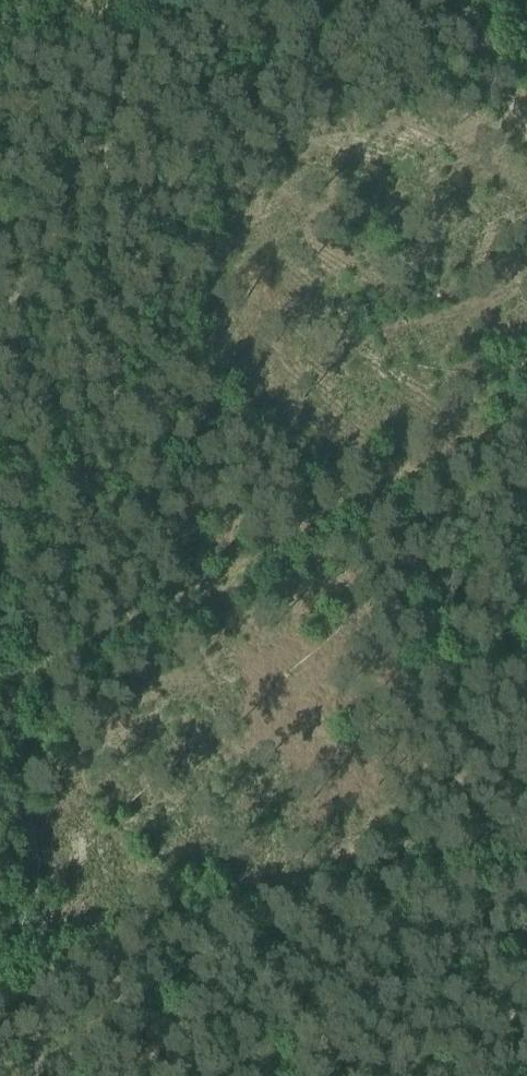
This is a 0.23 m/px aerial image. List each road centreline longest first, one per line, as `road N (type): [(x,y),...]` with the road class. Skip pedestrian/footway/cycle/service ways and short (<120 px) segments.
road 1 (track): [(0,330),(79,200),(161,0)]
road 2 (track): [(42,923),(0,585)]
road 3 (track): [(526,836),(205,908)]
road 4 (track): [(205,908),(115,925),(42,923)]
road 5 (track): [(42,923),(41,1075)]
road 6 (track): [(0,35),(142,0)]

